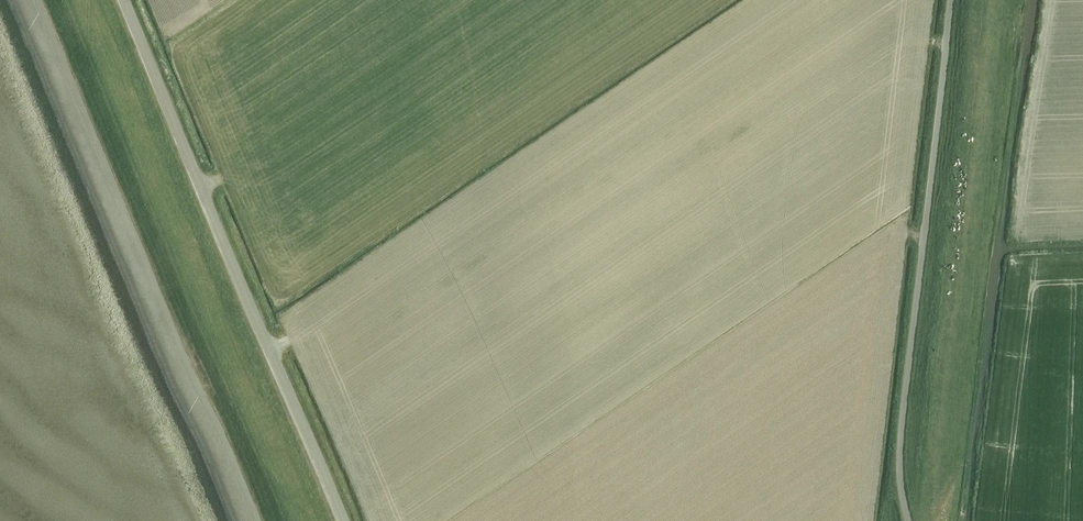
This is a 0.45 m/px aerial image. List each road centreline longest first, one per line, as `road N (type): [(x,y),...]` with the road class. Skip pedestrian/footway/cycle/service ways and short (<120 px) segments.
road 1 (unclassified): [(339,520),(124,0)]
road 2 (unclassified): [(908,520),(900,435),(951,0)]

